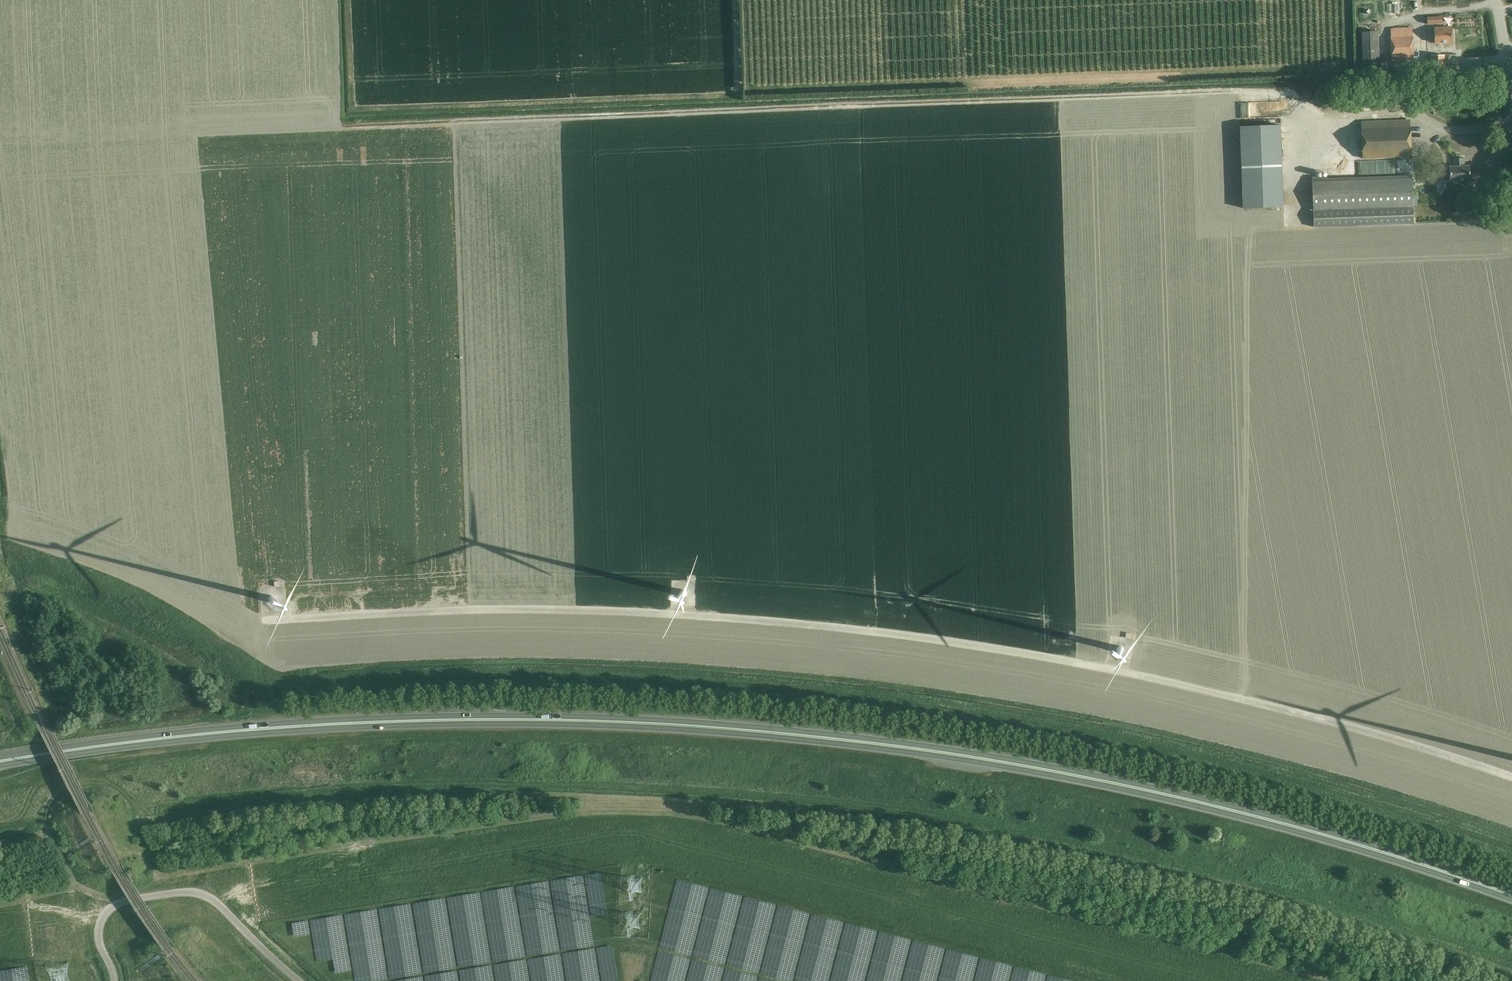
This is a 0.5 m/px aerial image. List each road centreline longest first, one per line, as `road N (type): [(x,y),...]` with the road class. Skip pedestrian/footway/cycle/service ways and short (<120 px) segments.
road 1 (trunk): [(1511,896),(1398,856),(1134,787),(852,740),(731,729),(367,722),(193,735),(0,762)]
road 2 (track): [(0,109),(321,98),(341,123),(1234,92)]
road 3 (unclassified): [(298,980),(195,891),(105,913),(99,947),(115,980)]

